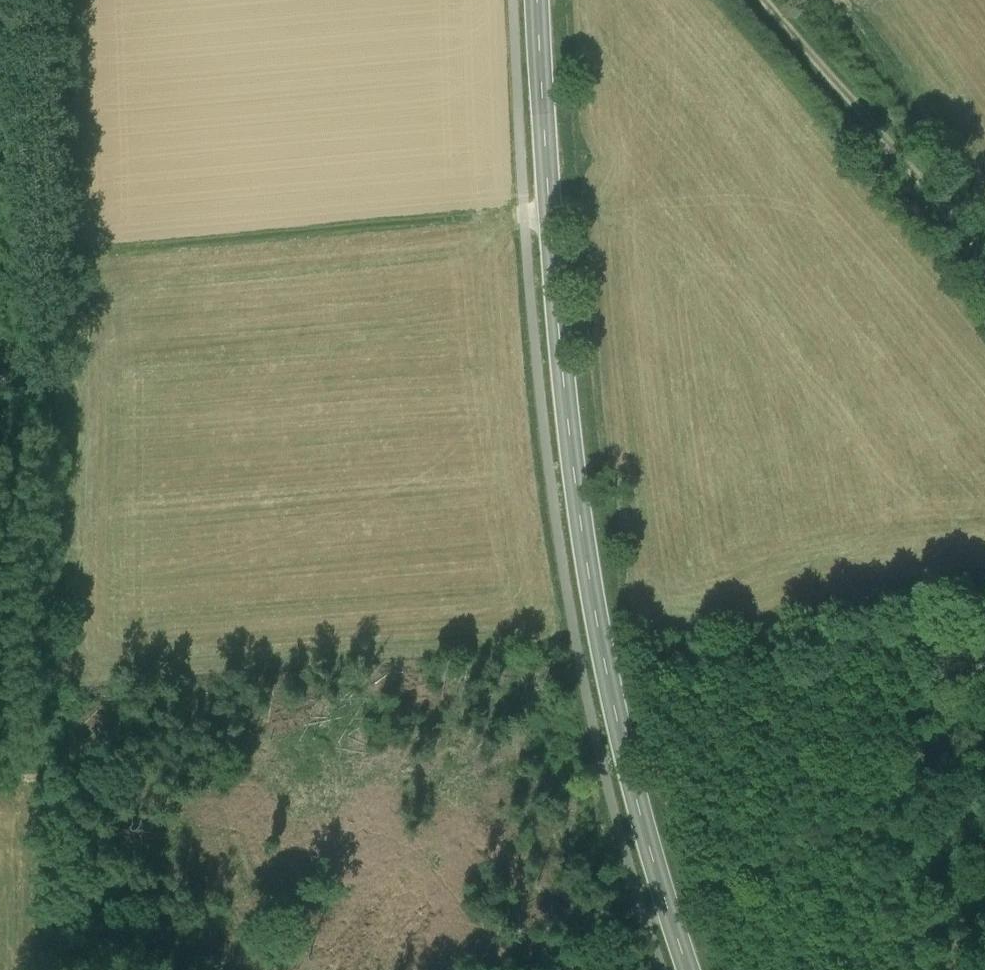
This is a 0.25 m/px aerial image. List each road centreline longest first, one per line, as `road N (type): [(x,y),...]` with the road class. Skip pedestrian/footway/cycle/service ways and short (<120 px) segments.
road 1 (tertiary): [(537,0),(559,323),(590,577),(632,780),(688,969)]
road 2 (track): [(764,0),(984,257)]

